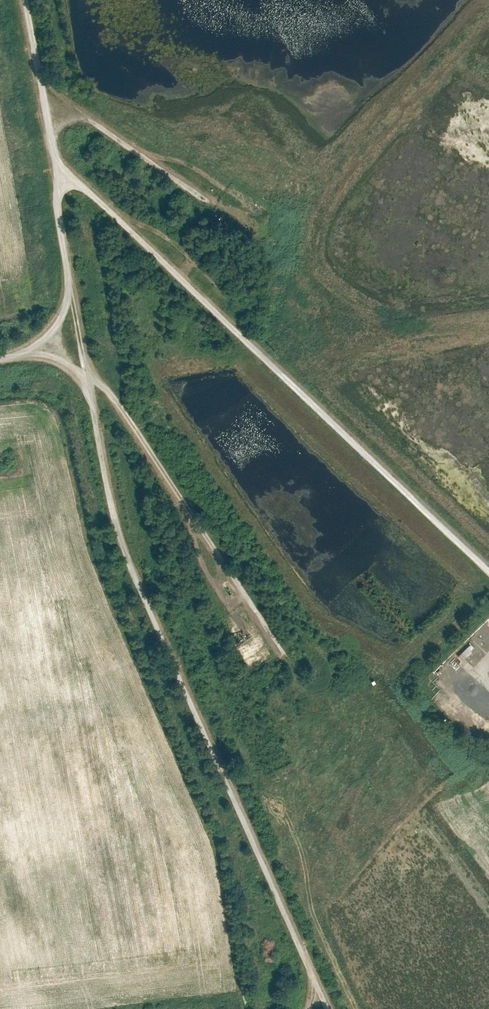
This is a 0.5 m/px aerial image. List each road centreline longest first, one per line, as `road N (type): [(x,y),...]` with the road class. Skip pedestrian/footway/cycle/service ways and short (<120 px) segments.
road 1 (track): [(58,169),(488,569)]
road 2 (track): [(41,352),(112,393),(256,611)]
road 3 (track): [(35,72),(267,241)]
road 4 (track): [(0,357),(41,352),(64,309),(58,169)]
road 5 (track): [(22,0),(58,169)]

